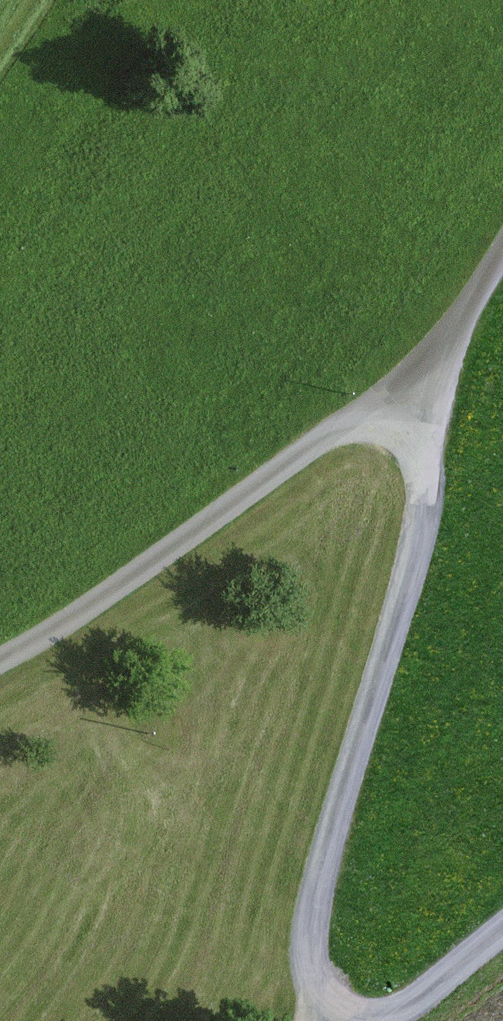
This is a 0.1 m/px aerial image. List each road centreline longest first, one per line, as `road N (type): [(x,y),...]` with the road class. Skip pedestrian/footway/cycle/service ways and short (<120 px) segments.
road 1 (track): [(330,1020),(317,979),(316,915),(418,539),(438,360)]
road 2 (track): [(0,661),(97,602),(270,471),(438,360)]
road 3 (track): [(378,1020),(502,930)]
road 4 (track): [(438,360),(502,252)]

